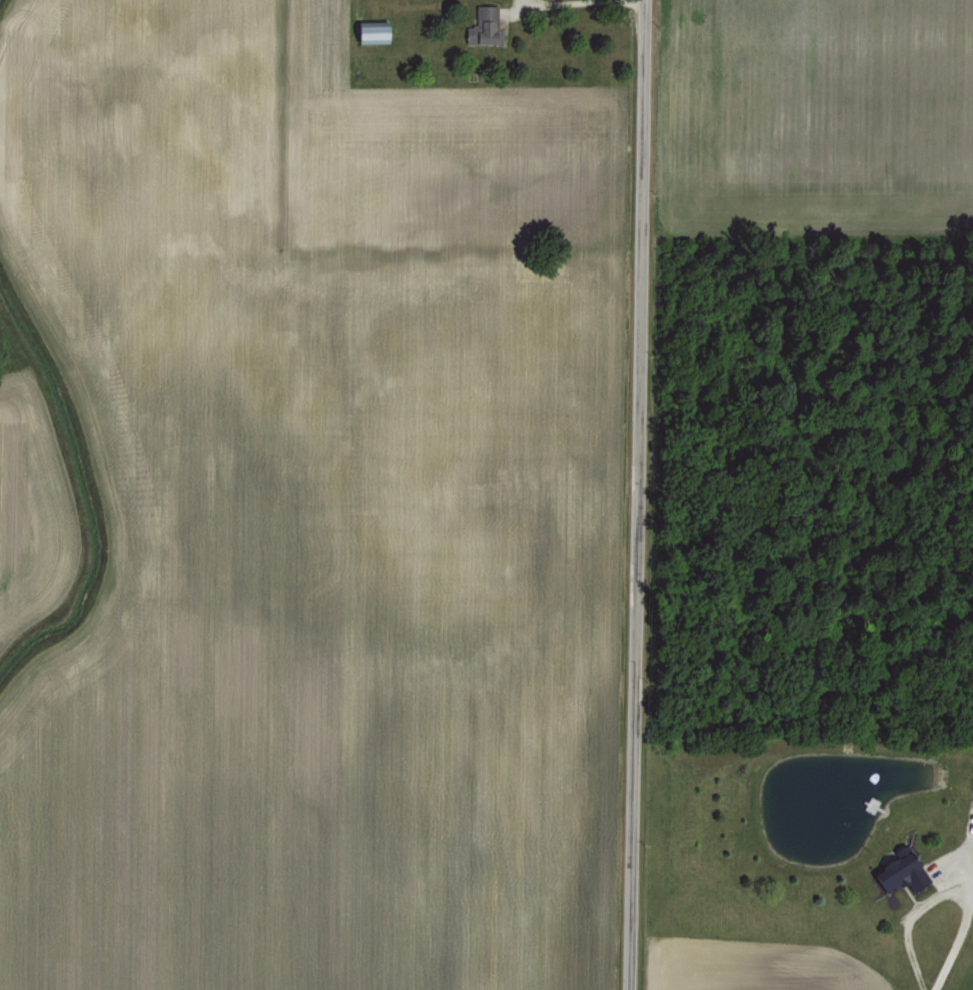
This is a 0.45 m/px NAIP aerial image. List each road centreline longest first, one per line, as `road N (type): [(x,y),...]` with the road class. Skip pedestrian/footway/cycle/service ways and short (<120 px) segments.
road 1 (residential): [(626,989),(641,0)]

